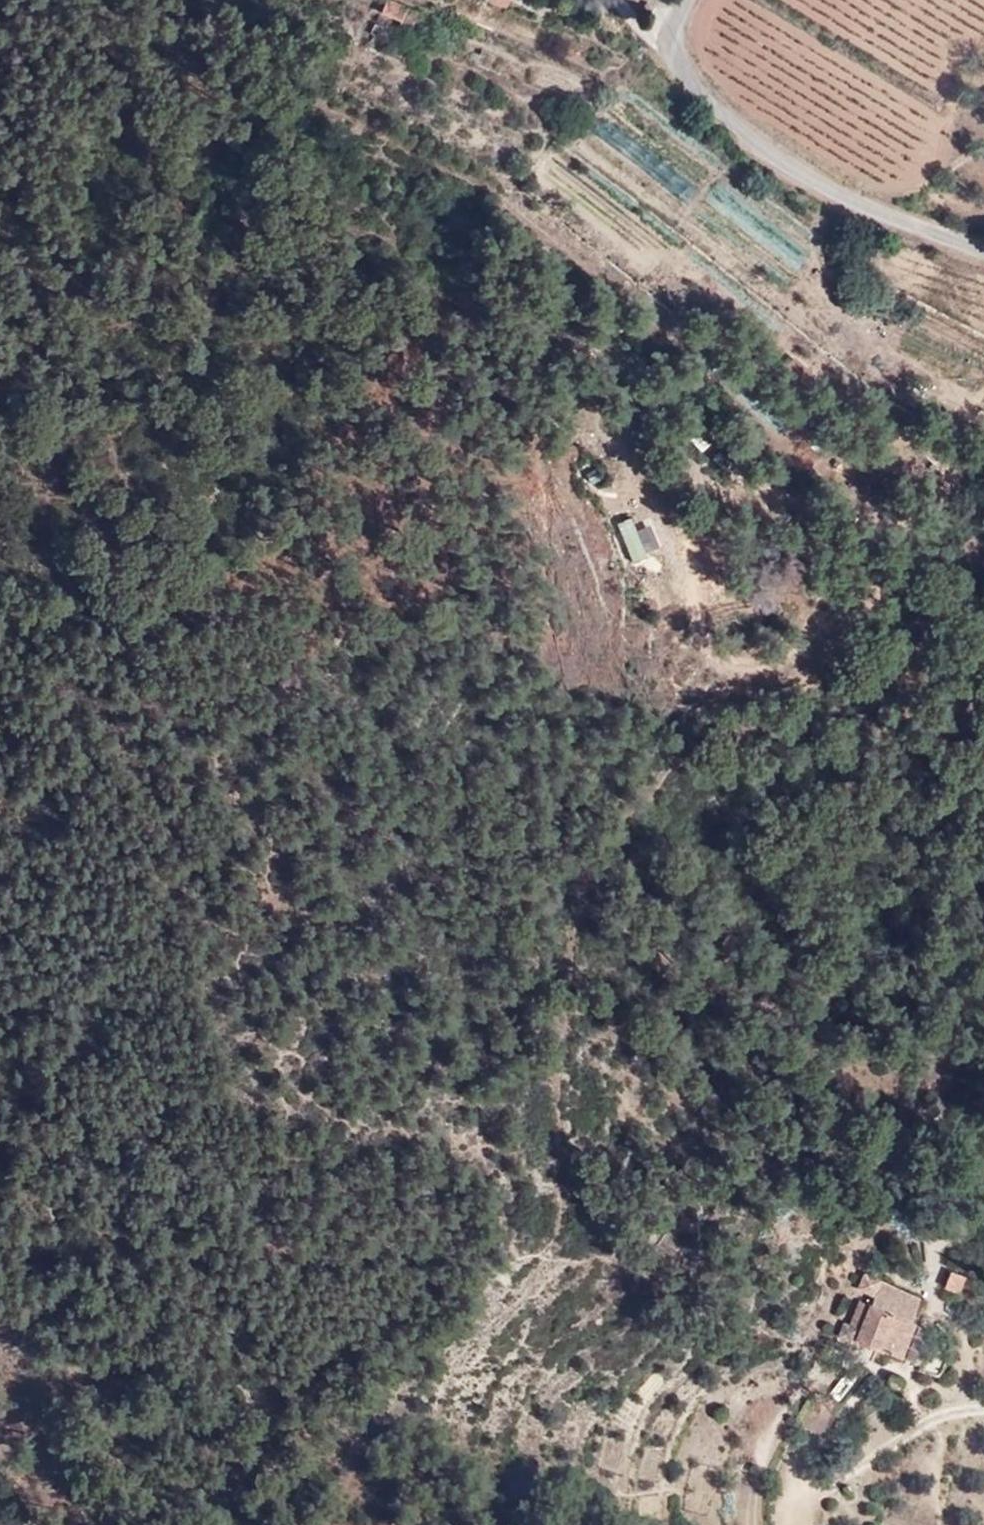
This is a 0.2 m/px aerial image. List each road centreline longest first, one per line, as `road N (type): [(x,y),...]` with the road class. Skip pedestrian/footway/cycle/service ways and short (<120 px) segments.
road 1 (unclassified): [(983,252),(834,195),(746,141),(690,94),(671,51),(671,23),(683,0)]

